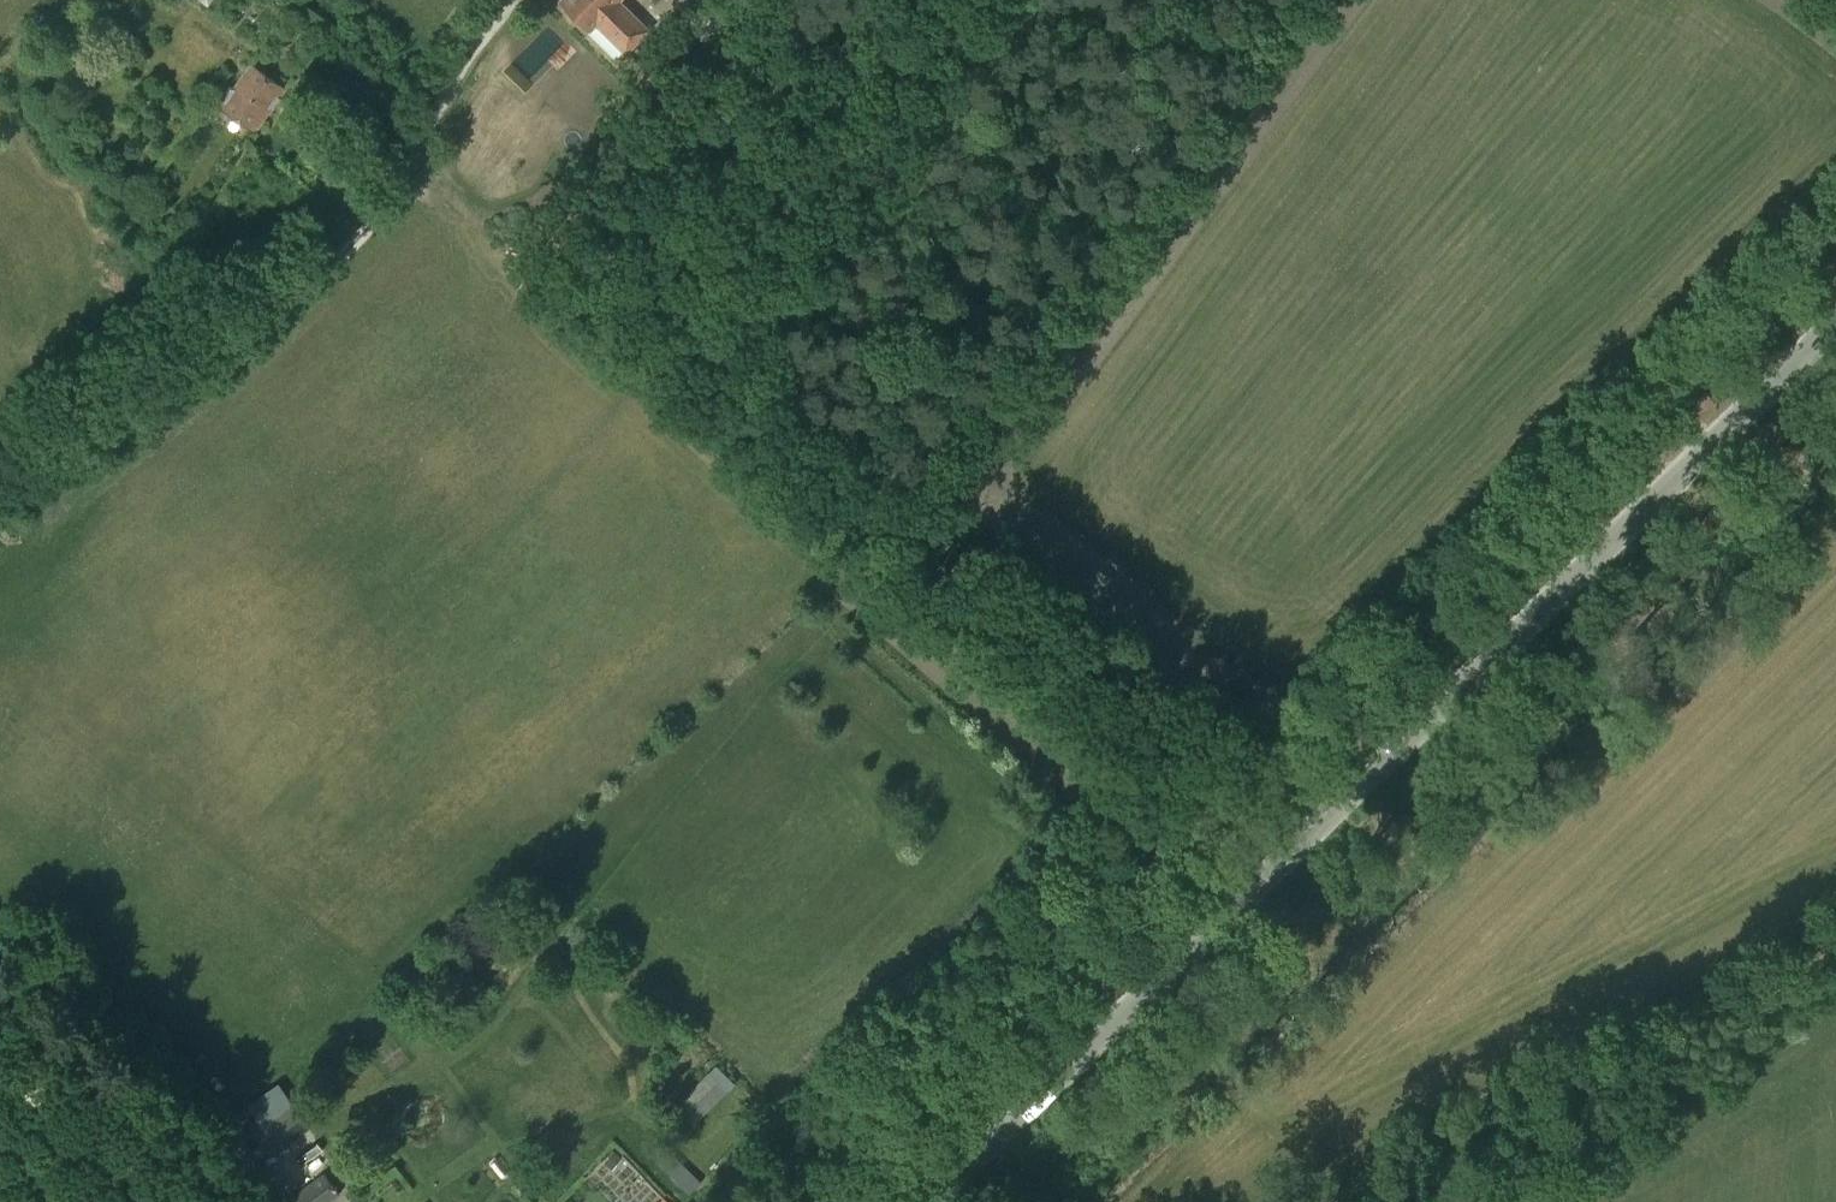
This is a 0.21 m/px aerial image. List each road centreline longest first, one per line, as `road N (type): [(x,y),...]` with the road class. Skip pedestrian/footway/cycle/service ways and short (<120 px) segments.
road 1 (tertiary): [(928,1201),(1152,988),(1623,489),(1835,292)]
road 2 (track): [(0,475),(201,363),(329,261),(403,168),(474,45),(517,0)]
road 3 (track): [(182,1201),(0,1073)]
road 4 (track): [(403,168),(308,86)]

